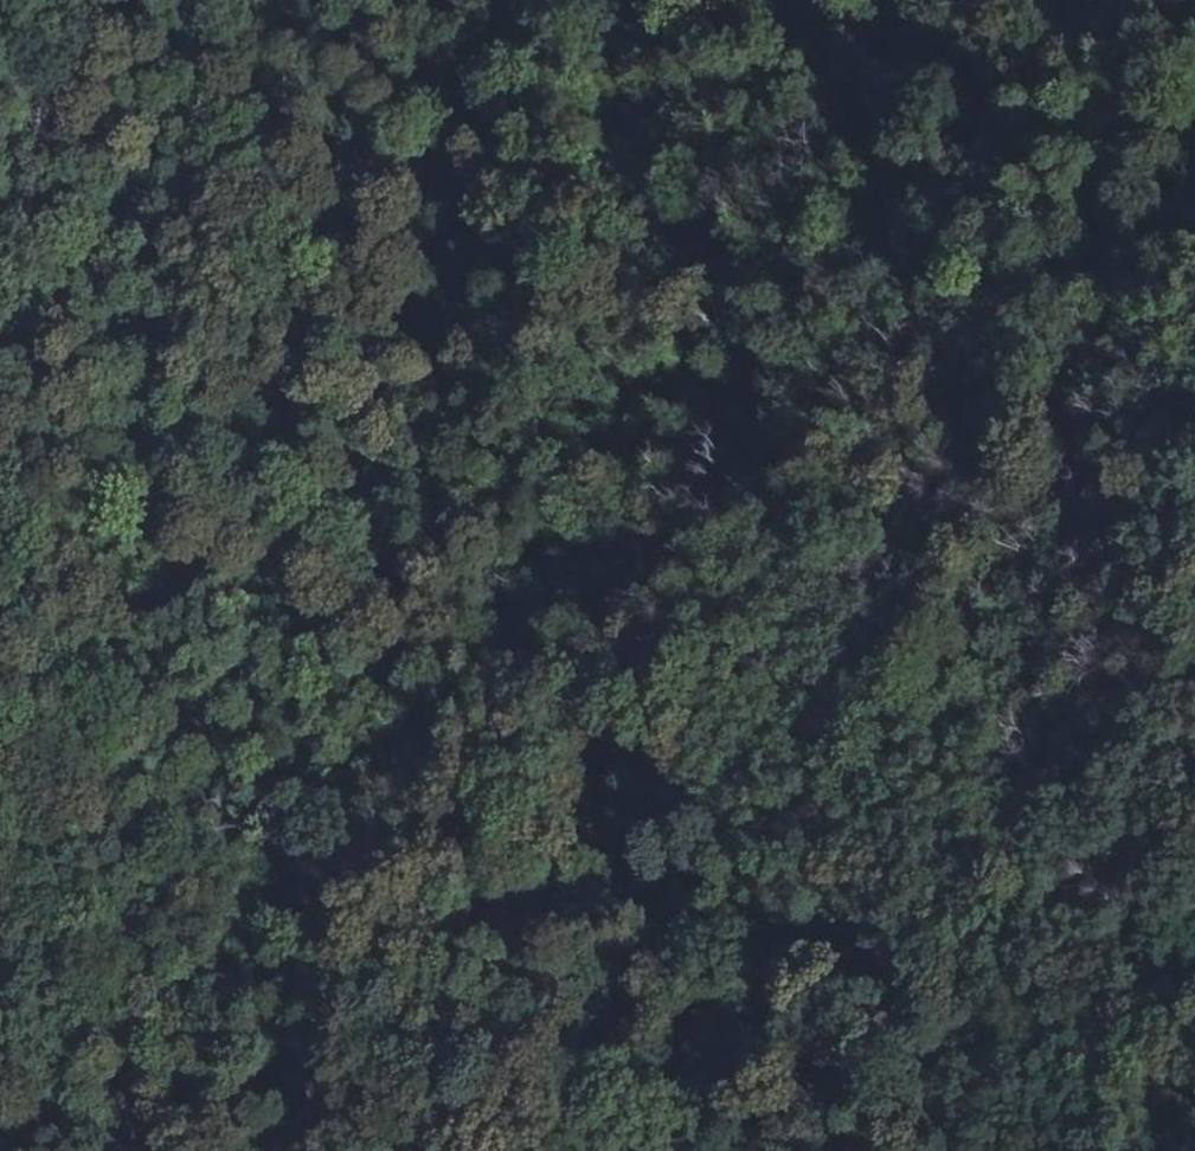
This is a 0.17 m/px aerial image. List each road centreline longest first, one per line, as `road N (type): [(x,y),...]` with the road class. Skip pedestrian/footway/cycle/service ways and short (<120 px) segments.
road 1 (track): [(0,1049),(60,1107),(128,1150)]

